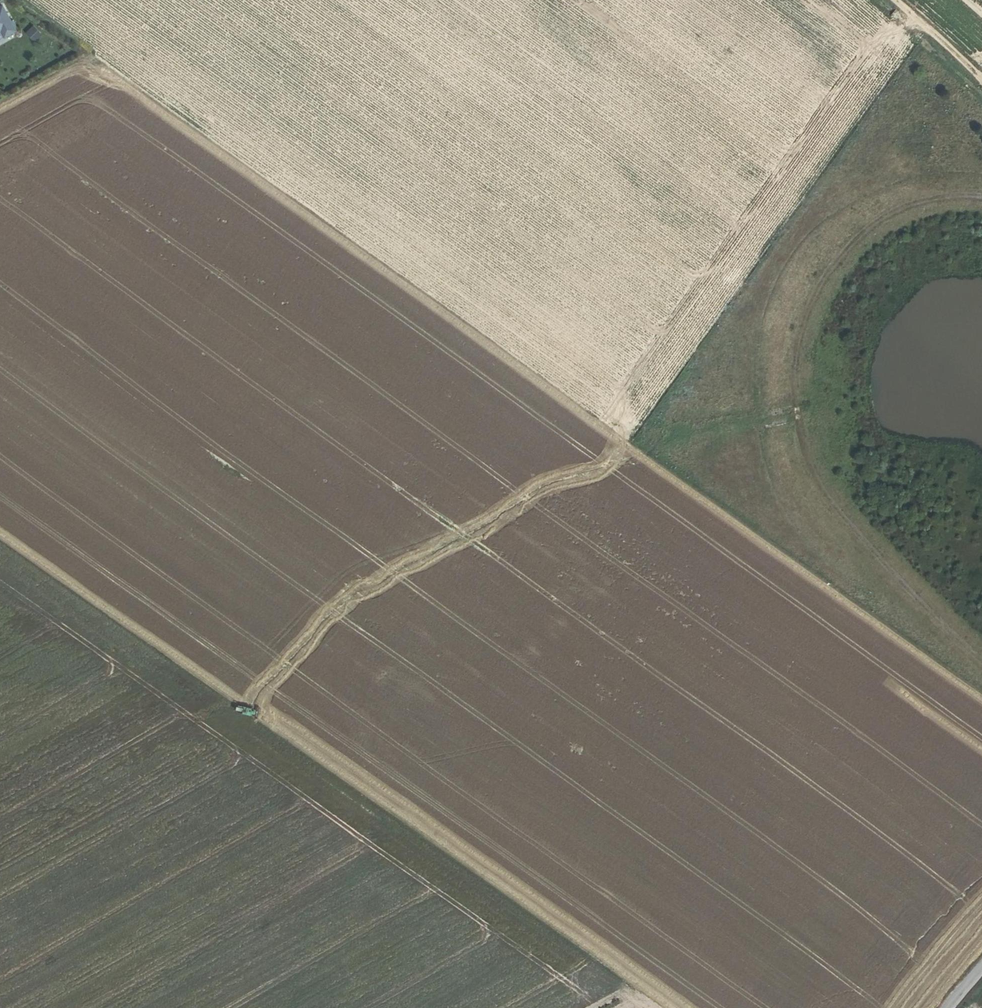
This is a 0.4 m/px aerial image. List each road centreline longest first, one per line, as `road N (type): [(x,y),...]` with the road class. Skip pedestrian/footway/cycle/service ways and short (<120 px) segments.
road 1 (track): [(892,0),(981,83)]

